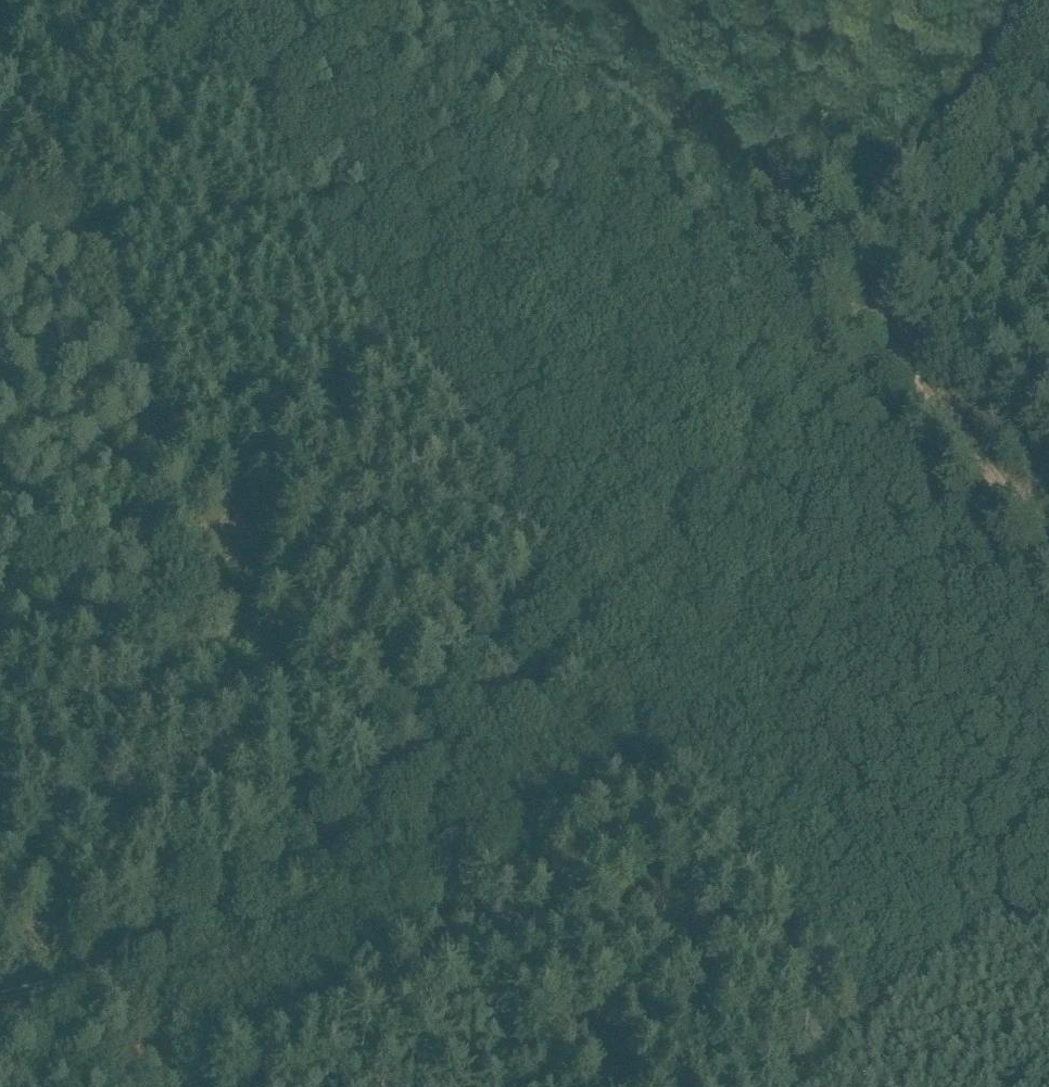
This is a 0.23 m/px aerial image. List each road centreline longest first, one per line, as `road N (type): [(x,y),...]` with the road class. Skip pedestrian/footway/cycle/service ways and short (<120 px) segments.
road 1 (track): [(0,993),(114,966),(276,881),(402,791),(581,629),(731,471),(1048,93)]
road 2 (track): [(1048,557),(643,0)]
road 3 (track): [(809,1086),(1048,870)]
road 4 (track): [(196,1086),(114,966)]

